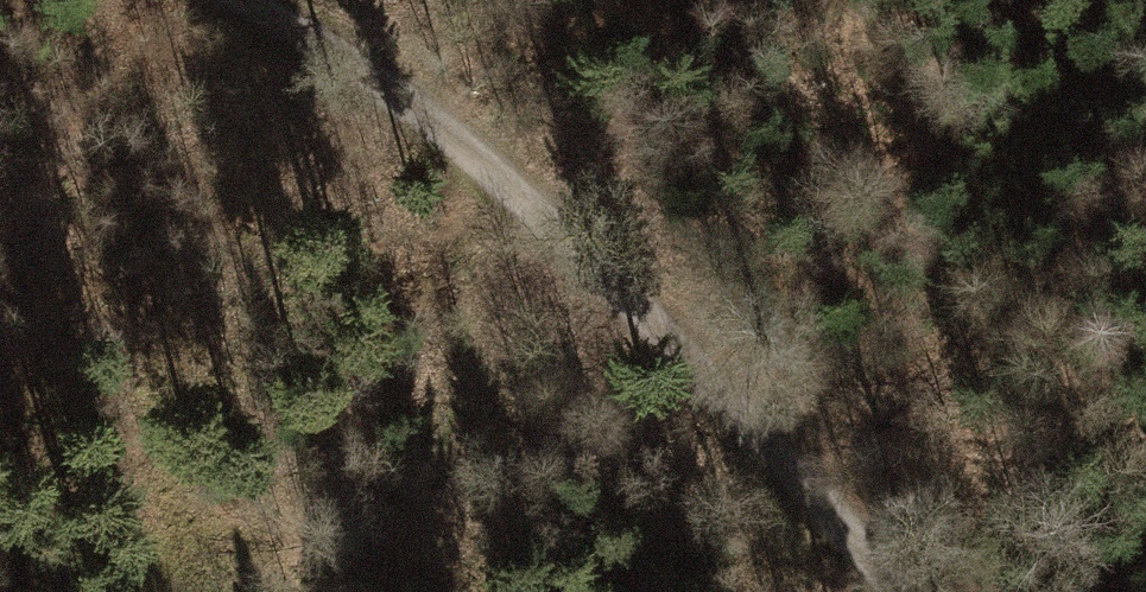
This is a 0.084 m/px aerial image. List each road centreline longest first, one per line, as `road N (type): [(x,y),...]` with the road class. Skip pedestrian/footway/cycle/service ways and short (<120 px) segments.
road 1 (track): [(253,0),(397,93),(562,234),(662,331),(894,591)]
road 2 (track): [(759,437),(846,438),(1011,458),(1145,426)]
road 3 (track): [(185,0),(46,112),(0,162)]

